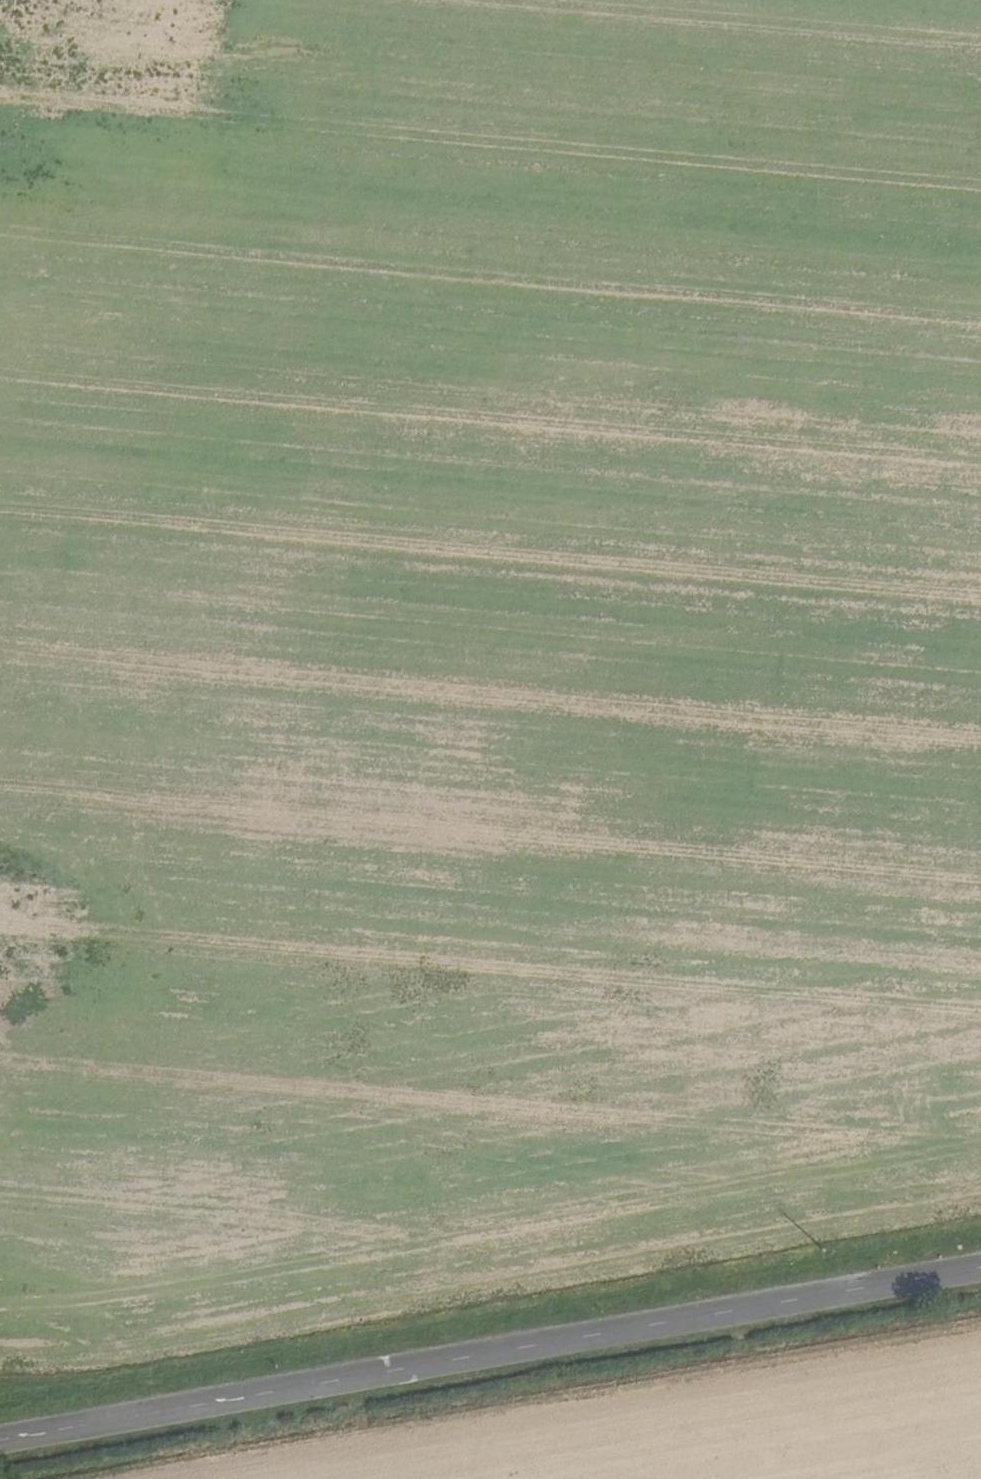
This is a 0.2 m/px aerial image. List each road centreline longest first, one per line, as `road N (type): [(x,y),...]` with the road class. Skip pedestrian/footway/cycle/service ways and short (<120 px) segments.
road 1 (tertiary): [(0,1441),(980,1268)]

